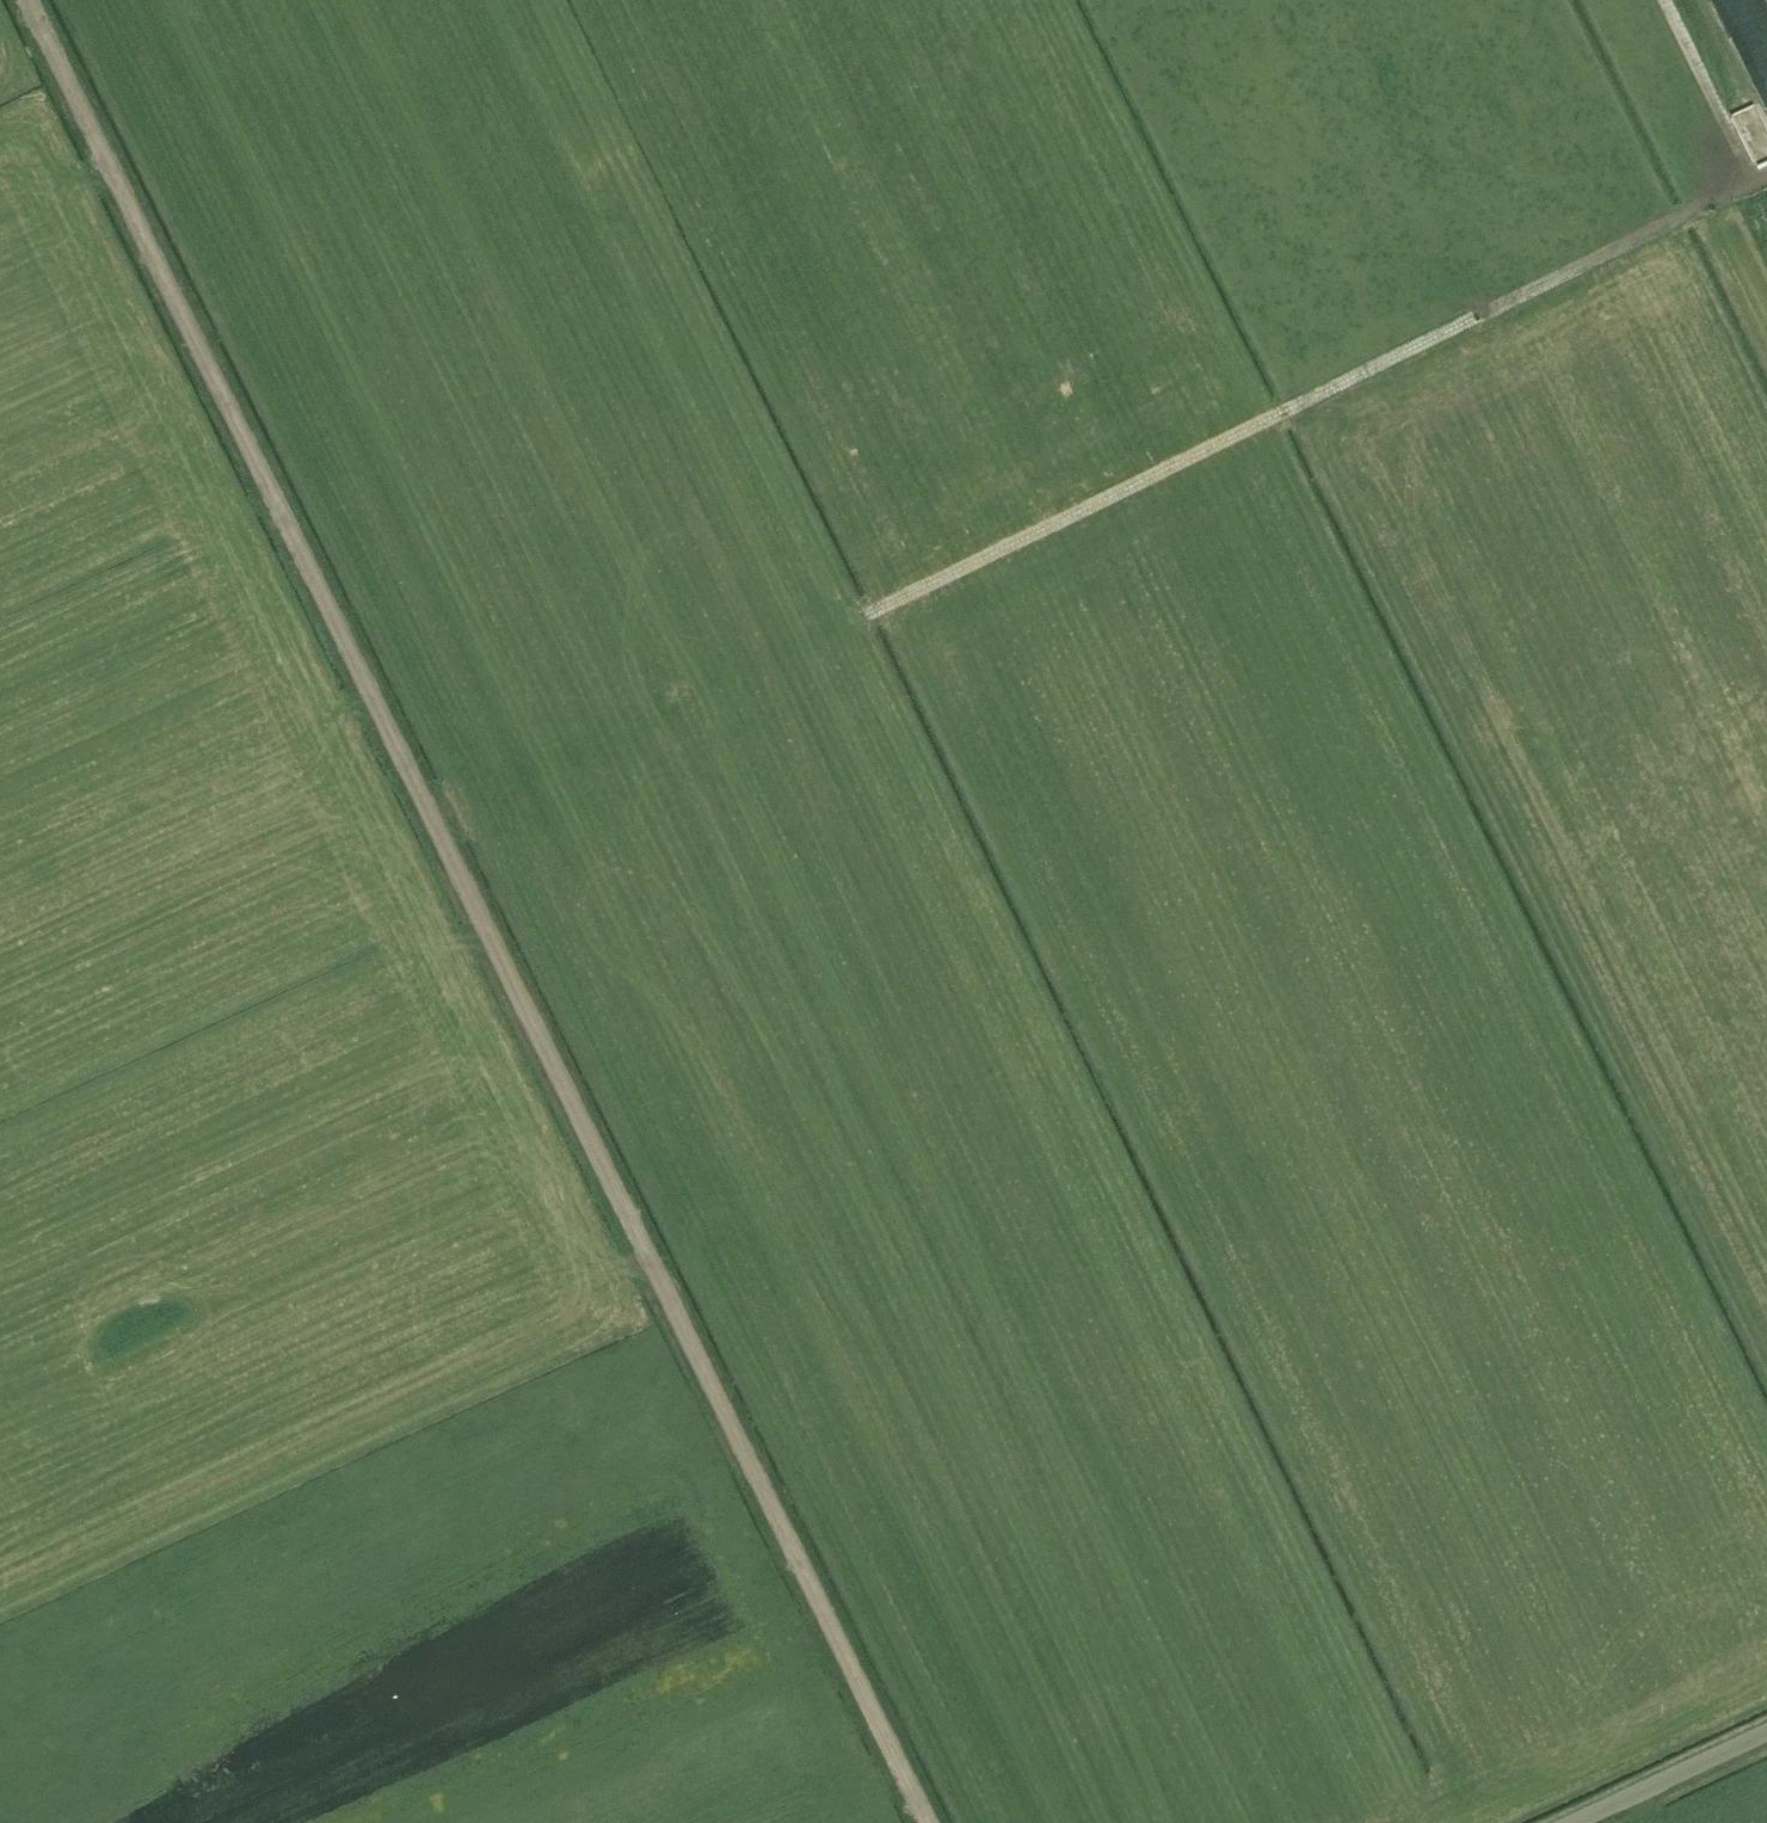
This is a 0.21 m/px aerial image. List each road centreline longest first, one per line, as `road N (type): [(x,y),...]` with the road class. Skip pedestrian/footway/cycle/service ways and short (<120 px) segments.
road 1 (track): [(923,1822),(26,0)]
road 2 (unclassified): [(1766,1733),(1573,1822)]

